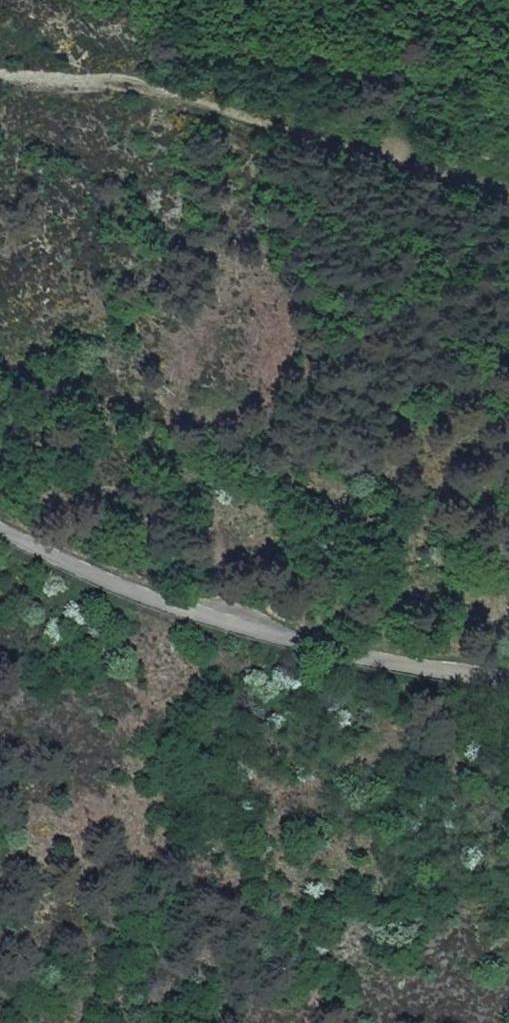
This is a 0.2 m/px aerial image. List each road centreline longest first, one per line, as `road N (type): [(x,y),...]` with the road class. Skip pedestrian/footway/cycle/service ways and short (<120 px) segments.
road 1 (unclassified): [(0,531),(243,627),(508,683)]

